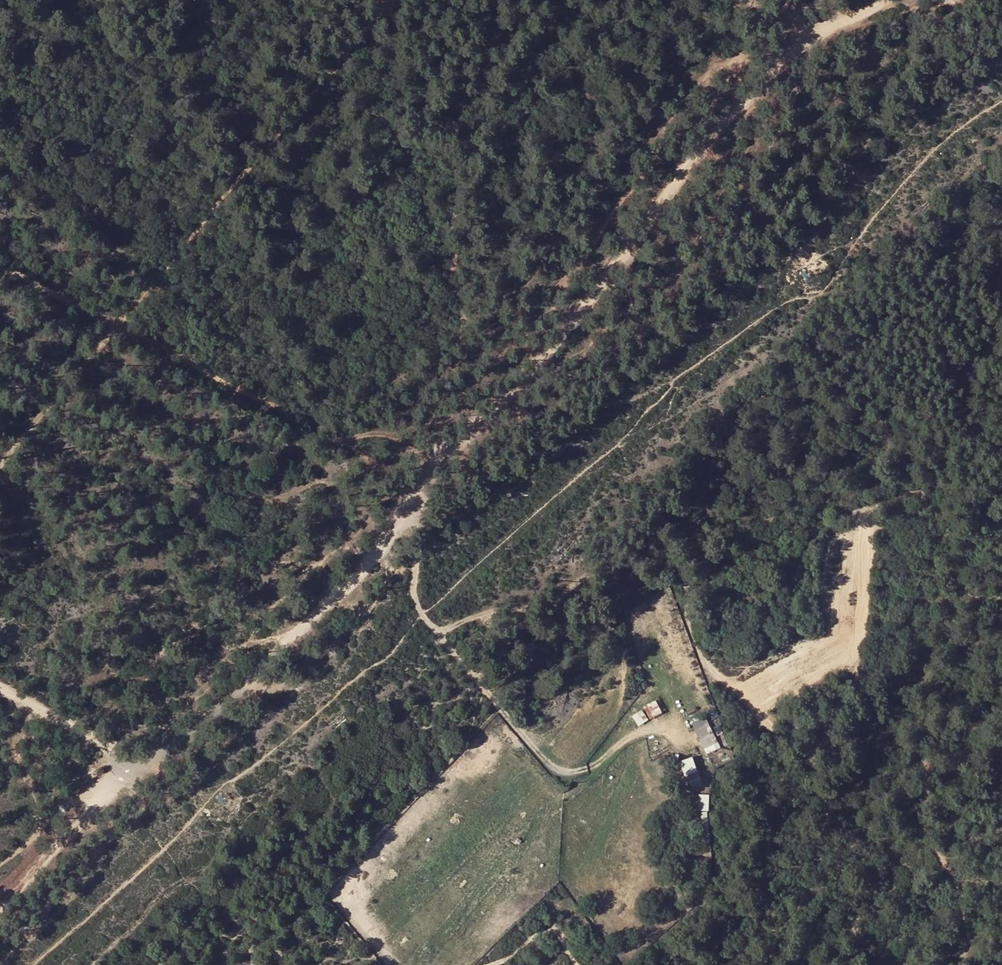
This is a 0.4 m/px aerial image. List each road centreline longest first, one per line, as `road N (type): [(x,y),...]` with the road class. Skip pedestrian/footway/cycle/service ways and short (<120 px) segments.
road 1 (track): [(901,0),(830,36),(745,112),(621,273),(362,573),(238,693),(87,812),(0,903)]
road 2 (track): [(129,776),(94,738),(0,686)]

